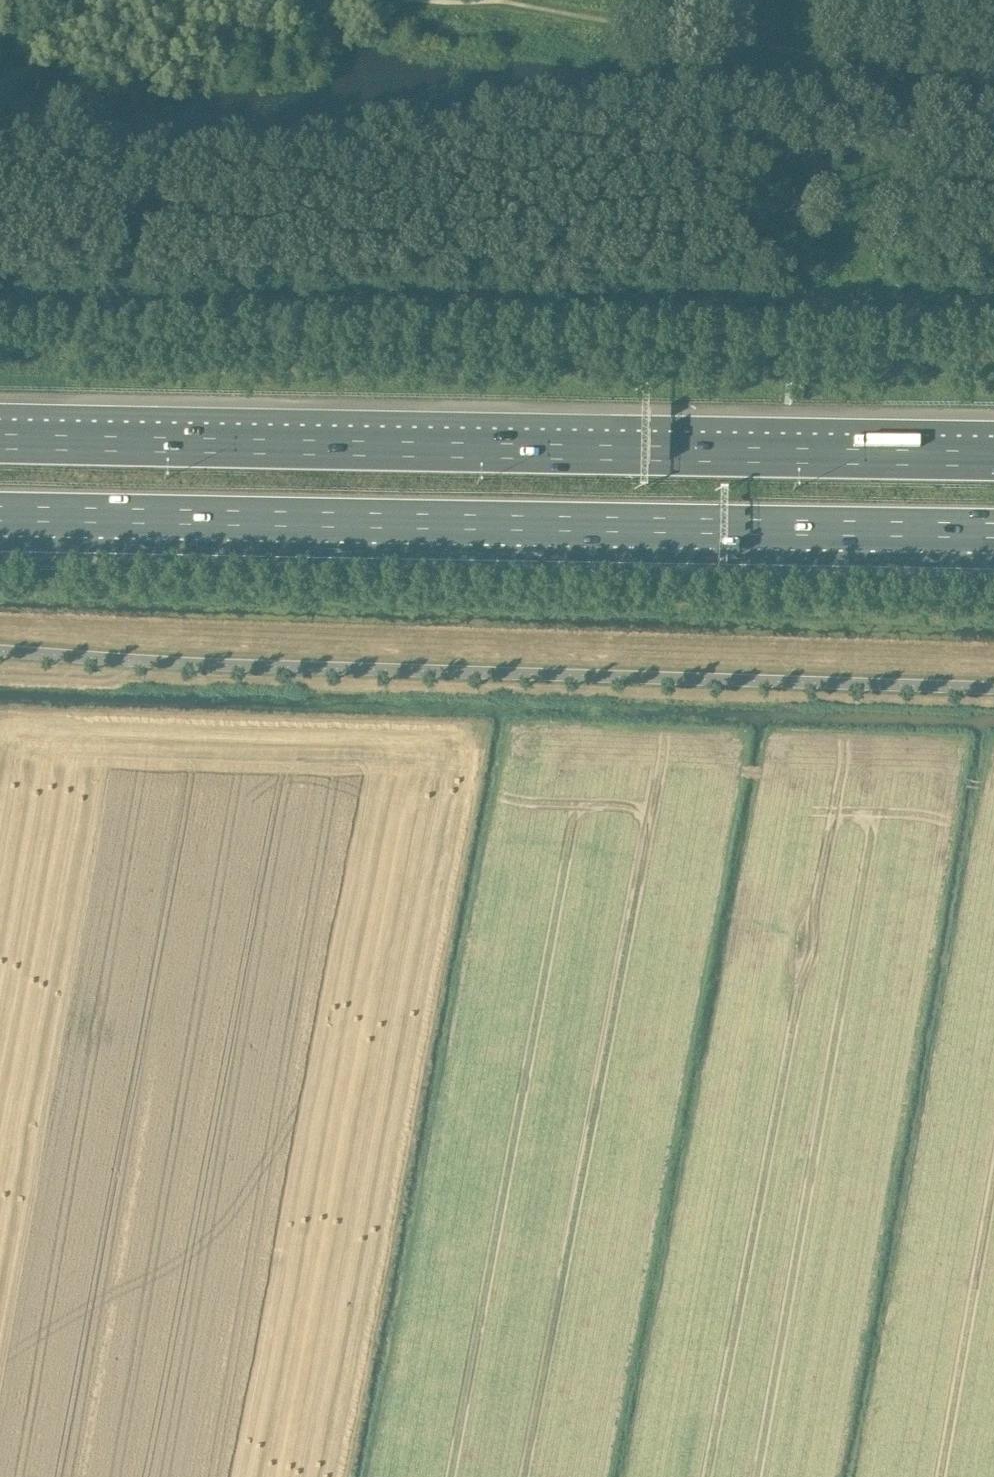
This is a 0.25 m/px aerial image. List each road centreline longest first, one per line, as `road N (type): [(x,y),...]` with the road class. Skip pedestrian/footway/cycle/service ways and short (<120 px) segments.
road 1 (motorway): [(993,458),(0,440)]
road 2 (motorway): [(0,512),(993,529)]

